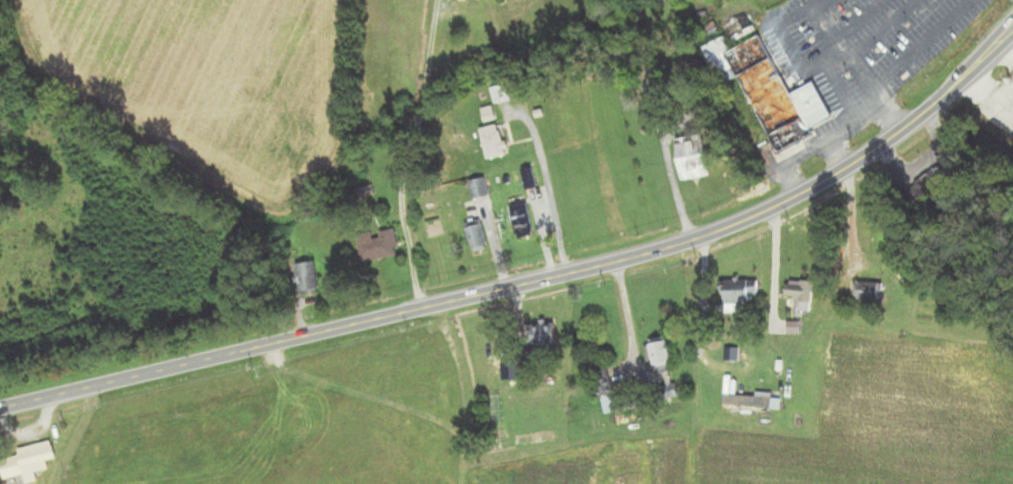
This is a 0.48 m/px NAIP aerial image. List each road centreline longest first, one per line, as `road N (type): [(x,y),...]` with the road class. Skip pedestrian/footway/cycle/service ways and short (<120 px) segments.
road 1 (secondary): [(0,407),(609,264),(736,225),(879,148),(1012,29)]

